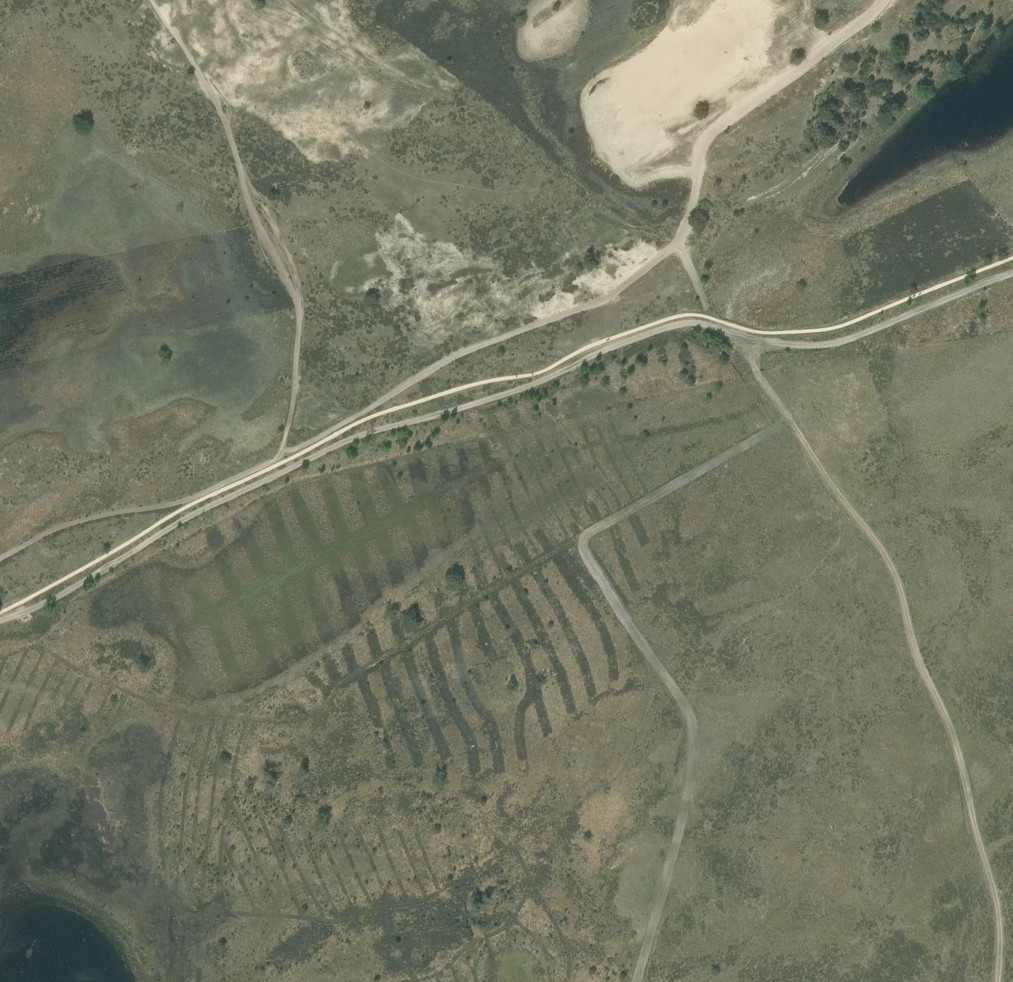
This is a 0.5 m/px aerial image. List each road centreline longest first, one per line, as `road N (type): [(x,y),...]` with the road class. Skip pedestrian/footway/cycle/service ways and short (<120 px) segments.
road 1 (track): [(1012,274),(830,344),(776,345),(687,323),(648,333),(511,394),(355,438),(201,510),(54,599),(0,622)]
road 2 (track): [(790,421),(579,539),(689,716),(694,742),(689,793),(638,981)]
road 3 (track): [(737,327),(756,370),(890,566),(961,760),(994,888),(1001,931),(995,981)]

